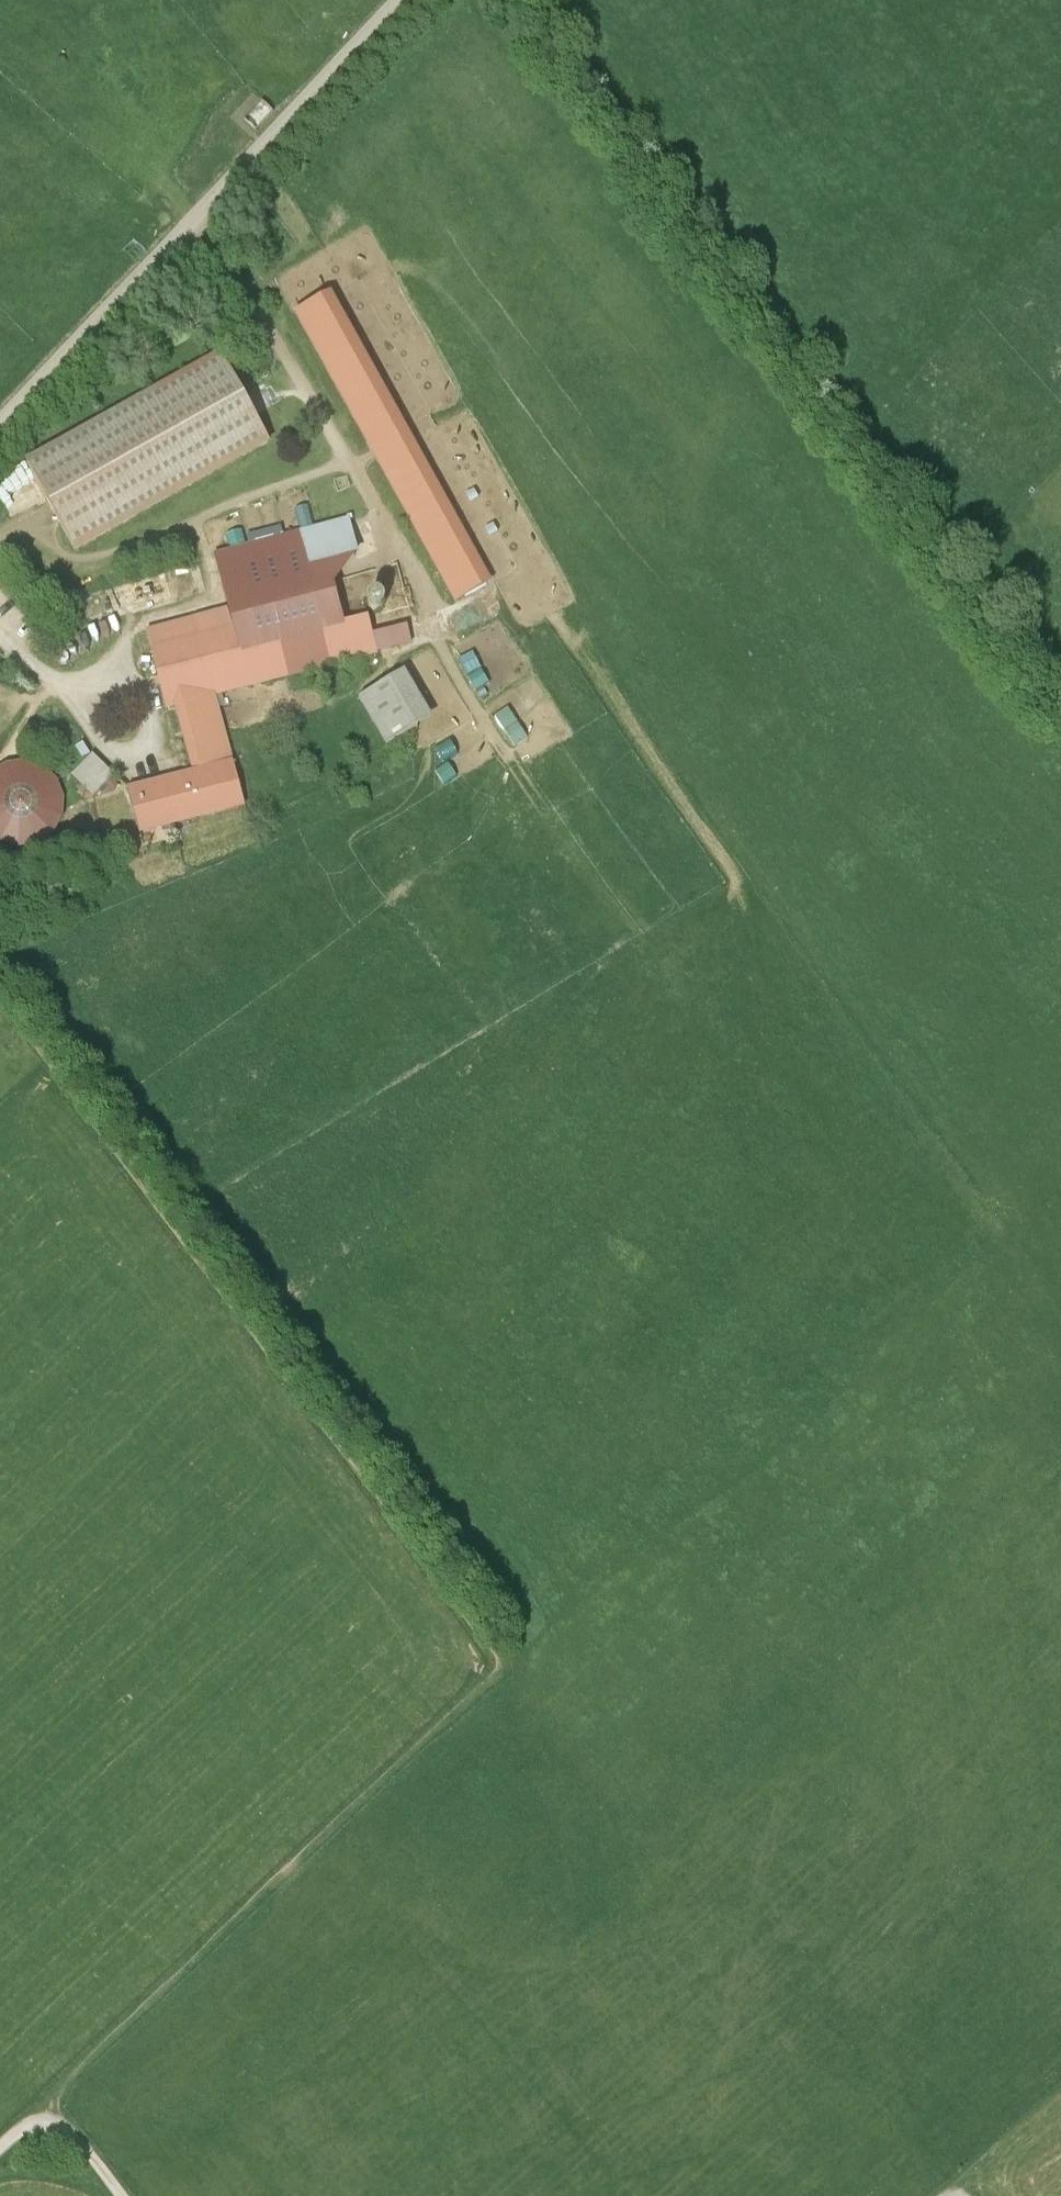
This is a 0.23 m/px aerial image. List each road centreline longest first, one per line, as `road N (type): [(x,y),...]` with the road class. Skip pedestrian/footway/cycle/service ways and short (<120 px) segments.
road 1 (track): [(397,0),(0,422)]
road 2 (track): [(121,2195),(62,2127),(27,2125),(0,2151)]

